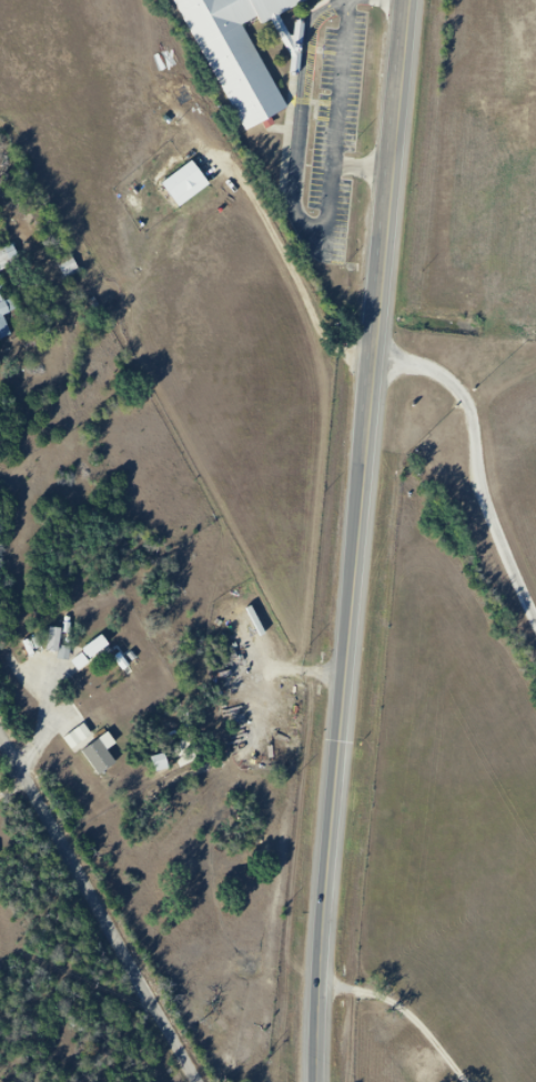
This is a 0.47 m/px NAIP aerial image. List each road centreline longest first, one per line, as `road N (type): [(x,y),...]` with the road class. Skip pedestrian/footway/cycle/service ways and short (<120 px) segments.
road 1 (primary): [(322,1081),(323,984),(372,451)]
road 2 (primary): [(372,451),(415,0)]
road 3 (residential): [(206,1081),(0,719)]

